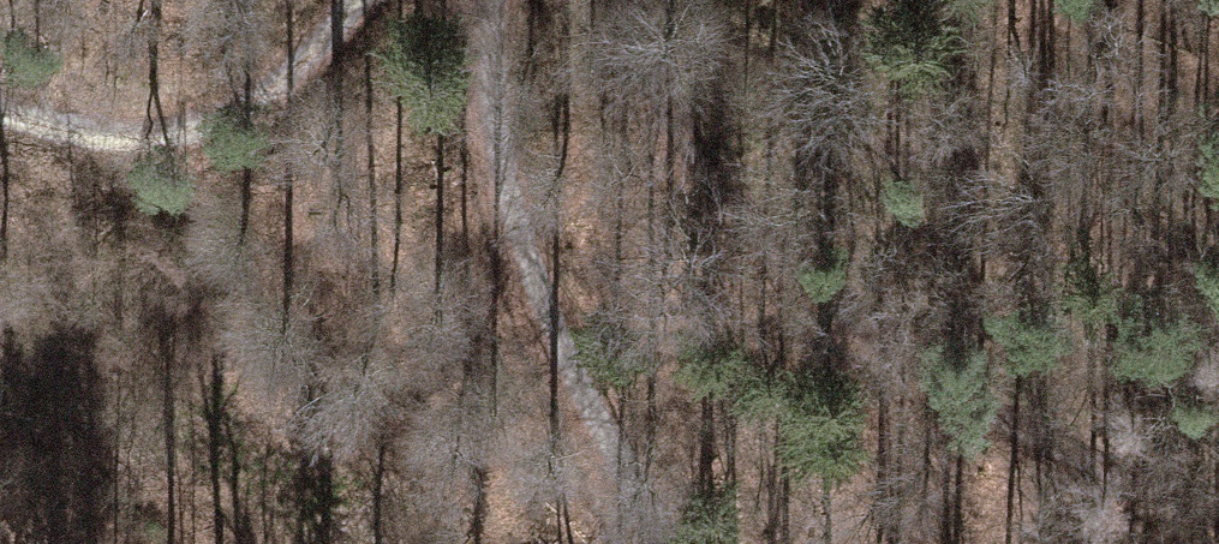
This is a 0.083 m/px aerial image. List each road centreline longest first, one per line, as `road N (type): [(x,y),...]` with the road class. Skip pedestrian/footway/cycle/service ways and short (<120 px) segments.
road 1 (track): [(609,0),(671,144),(811,277),(1008,435),(1218,514)]
road 2 (track): [(664,543),(609,450),(544,262),(524,88),(529,0)]
road 3 (track): [(362,0),(319,57),(178,148),(0,117)]

